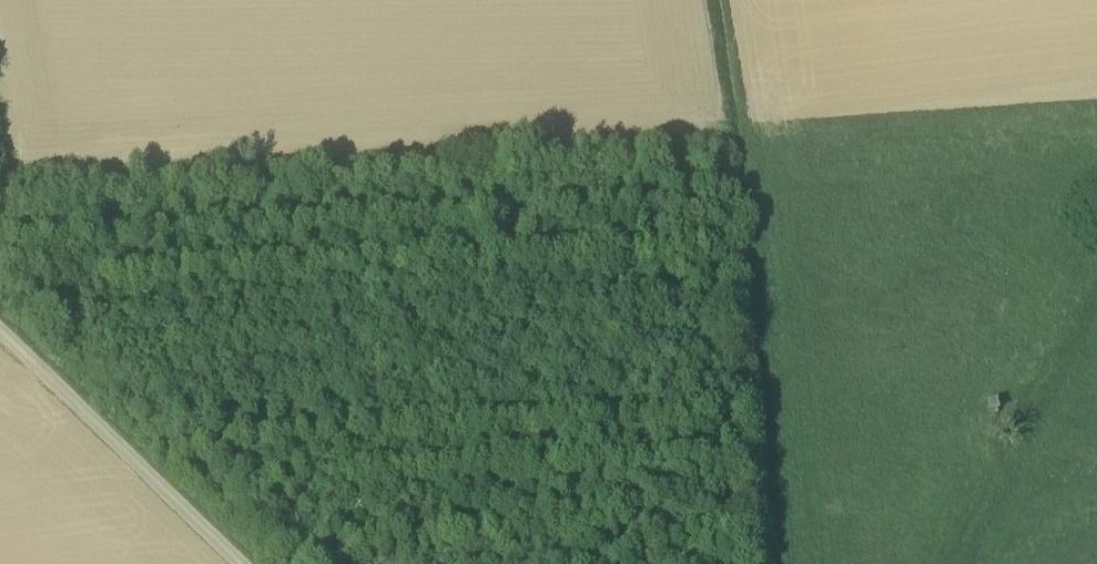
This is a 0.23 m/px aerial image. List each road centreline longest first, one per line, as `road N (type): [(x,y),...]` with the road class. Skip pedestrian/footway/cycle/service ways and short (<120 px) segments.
road 1 (unclassified): [(0,332),(242,563)]

